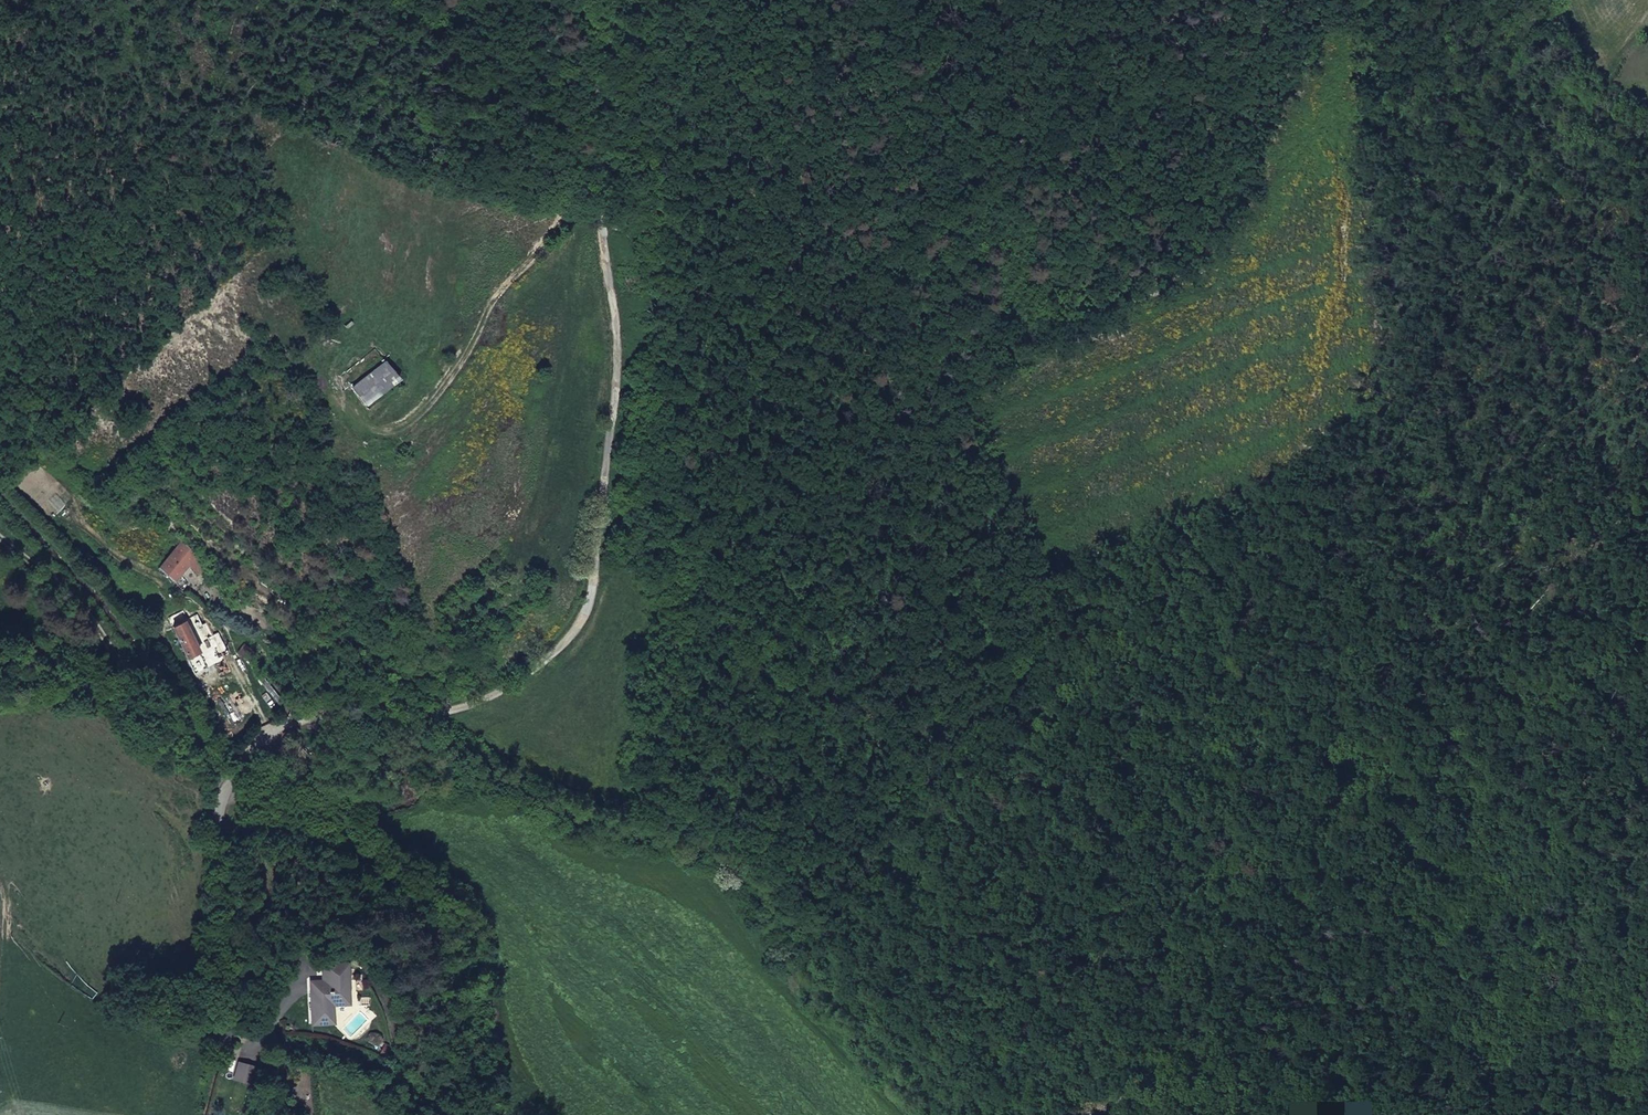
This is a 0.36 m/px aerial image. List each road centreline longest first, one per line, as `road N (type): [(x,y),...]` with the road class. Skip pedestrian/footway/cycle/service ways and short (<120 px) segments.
road 1 (track): [(233,774),(293,719),(443,710),(476,700),(547,655),(580,607),(615,359),(581,0)]
road 2 (unclassified): [(474,1114),(424,912),(372,874),(278,830),(220,830),(216,811),(233,774)]

